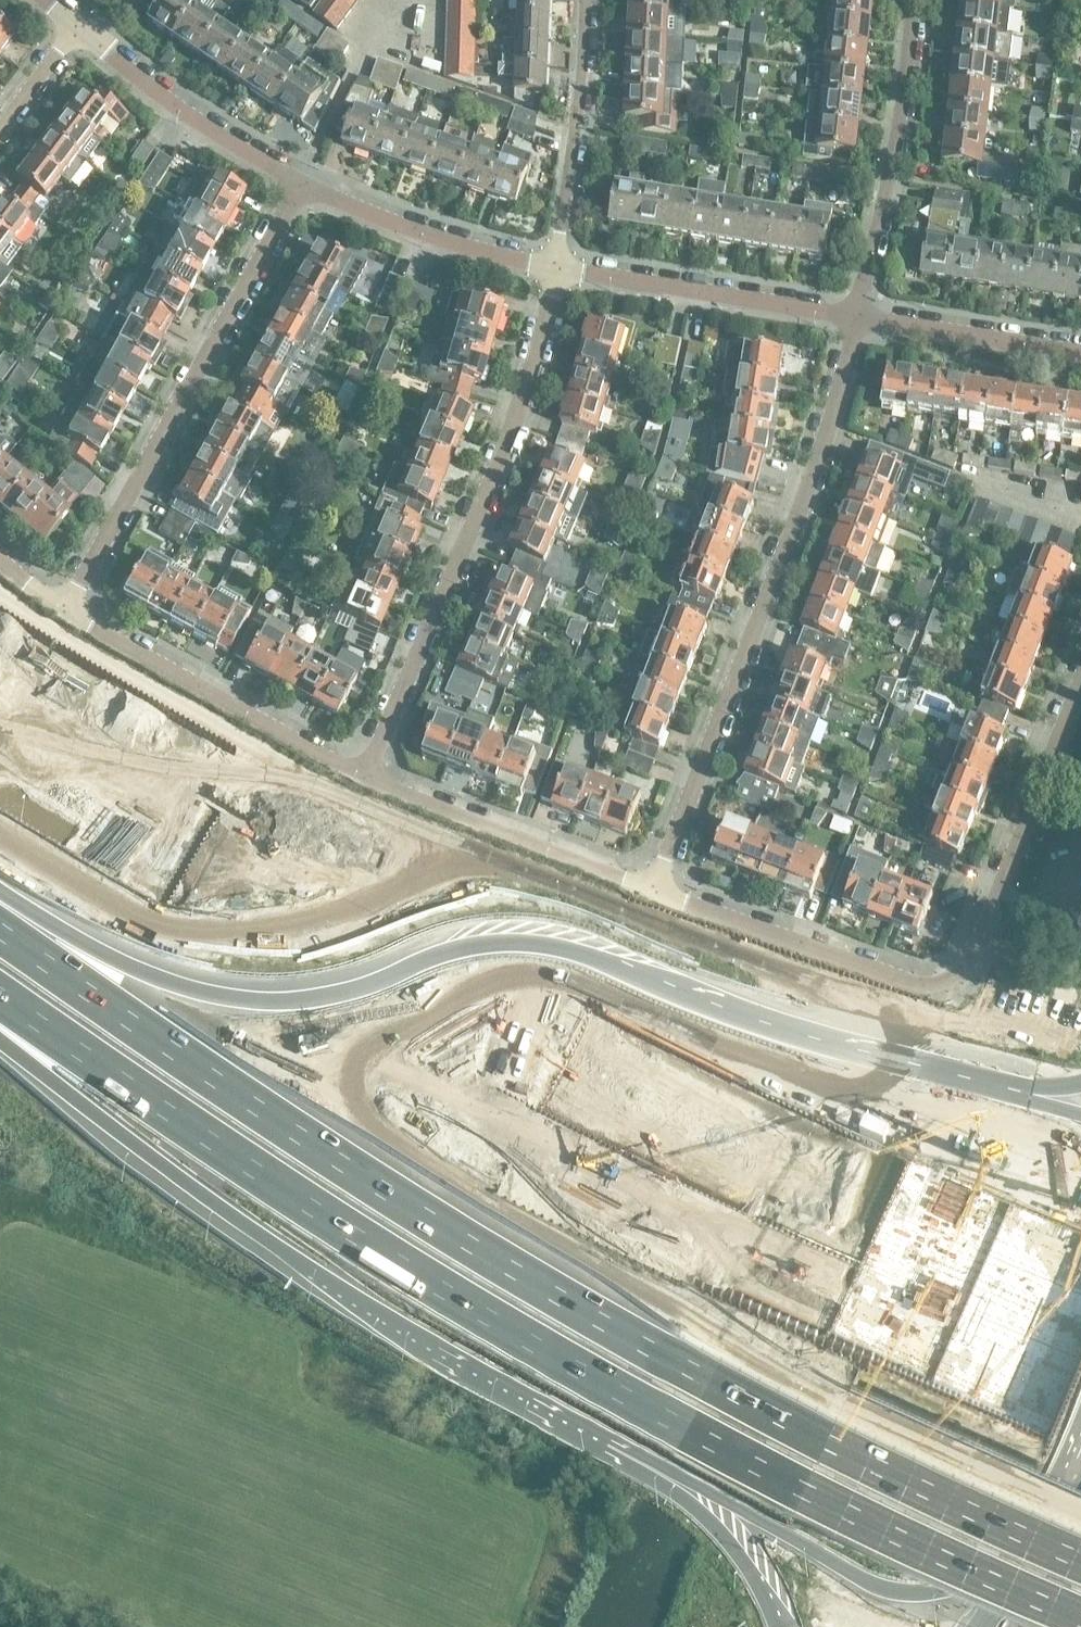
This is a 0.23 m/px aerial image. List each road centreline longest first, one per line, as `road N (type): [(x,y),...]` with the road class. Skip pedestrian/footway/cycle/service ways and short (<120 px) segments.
road 1 (motorway): [(0,1000),(444,1295),(652,1422),(1080,1621)]
road 2 (motorway): [(1080,1564),(822,1448),(478,1261),(96,995)]
road 3 (motorway): [(762,1035),(335,842),(0,648)]
road 4 (motorway): [(0,1024),(41,1070),(229,1217),(638,1468)]
road 5 (motorway): [(660,1106),(113,819),(0,737)]
road 6 (residential): [(1080,660),(949,980),(664,881)]
road 7 (motorway): [(508,1151),(834,1317),(1080,1414)]
road 8 (unclassified): [(664,881),(810,487),(859,317)]
road 9 (motorway): [(0,857),(508,1151)]
road 10 (unclassified): [(369,771),(506,449),(557,271)]
road 11 (unclassified): [(70,605),(298,185)]
road 12 (motorway): [(1080,1291),(880,1211),(660,1106)]
road 13 (motorway): [(508,1151),(434,1144),(351,1116),(172,1011),(96,995)]
road 14 (secondary): [(895,1571),(921,1471),(1050,1204)]
road 15 (secondary): [(1080,1250),(1048,1297),(1010,1405),(980,1623)]
road 16 (residential): [(369,771),(70,605)]
road 17 (unclassified): [(911,0),(900,108),(859,317)]
road 18 (residential): [(664,881),(369,771)]
road 19 (motorway): [(1047,1160),(762,1035)]
road 20 (unclassified): [(859,317),(557,271)]
road 21 (motorway): [(638,1468),(743,1508),(833,1562),(895,1571)]
road 22 (unclassified): [(557,271),(429,235),(298,185)]
road 23 (unclassified): [(557,271),(584,0)]
road 24 (unclassified): [(298,185),(191,116),(80,23)]
road 25 (motorway): [(1020,1070),(894,1030),(830,1022),(762,1035)]
road 26 (unclassified): [(1080,354),(859,317)]
road 27 (motorway): [(638,1468),(731,1540),(780,1626)]
road 28 (motorway): [(660,1106),(618,1131),(508,1151)]
road 29 (unclassified): [(0,127),(80,23)]
road 30 (motorway): [(762,1035),(660,1106)]

